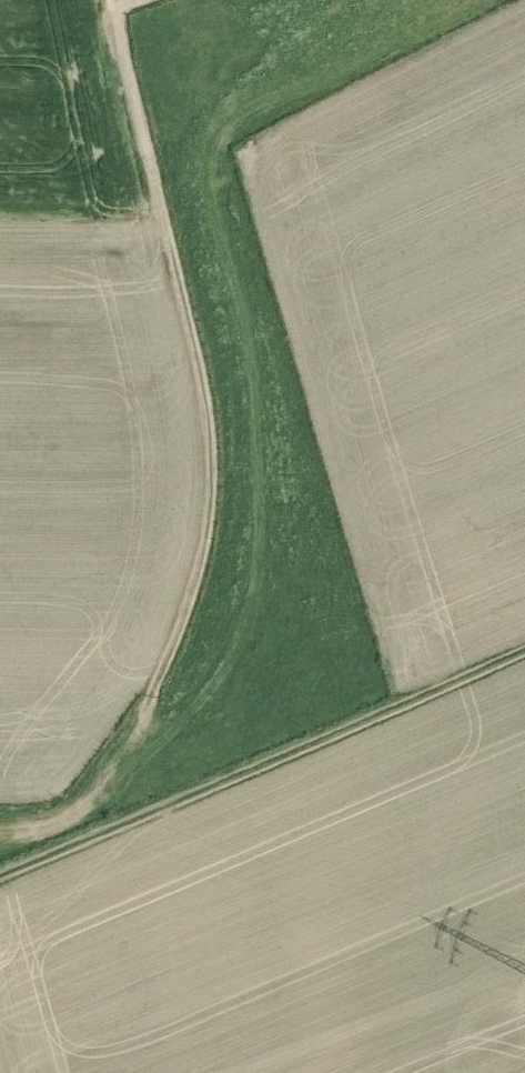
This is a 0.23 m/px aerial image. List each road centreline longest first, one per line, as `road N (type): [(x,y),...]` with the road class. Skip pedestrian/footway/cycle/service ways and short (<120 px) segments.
road 1 (track): [(524,653),(0,871)]

